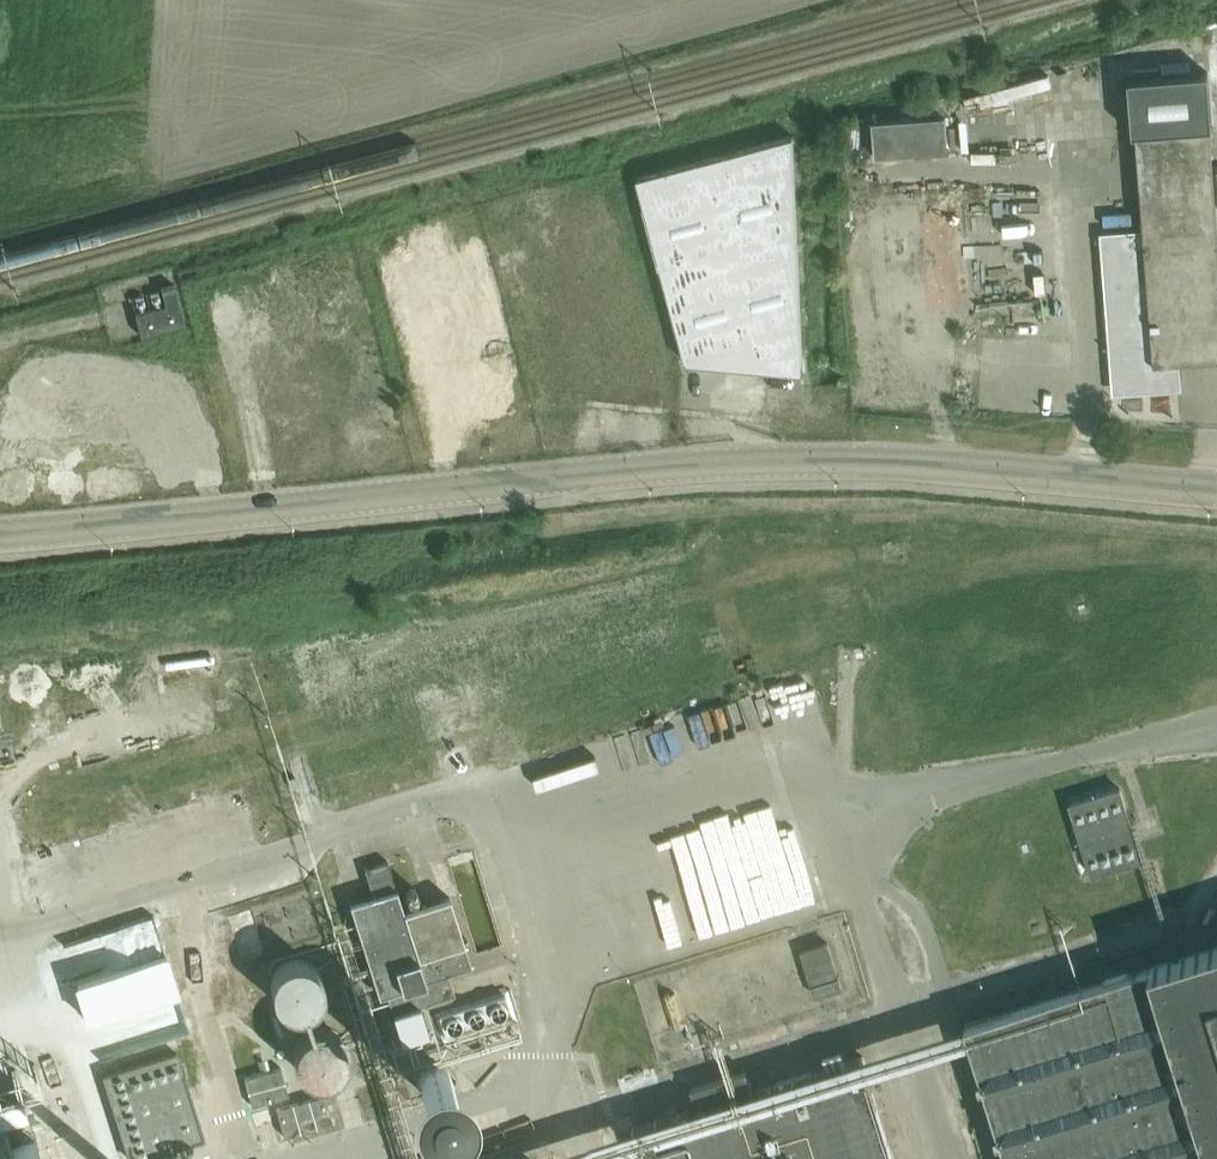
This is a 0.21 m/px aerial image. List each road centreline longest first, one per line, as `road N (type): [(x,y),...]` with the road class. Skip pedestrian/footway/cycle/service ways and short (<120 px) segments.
road 1 (unclassified): [(0,533),(735,461),(942,465),(1216,491)]

